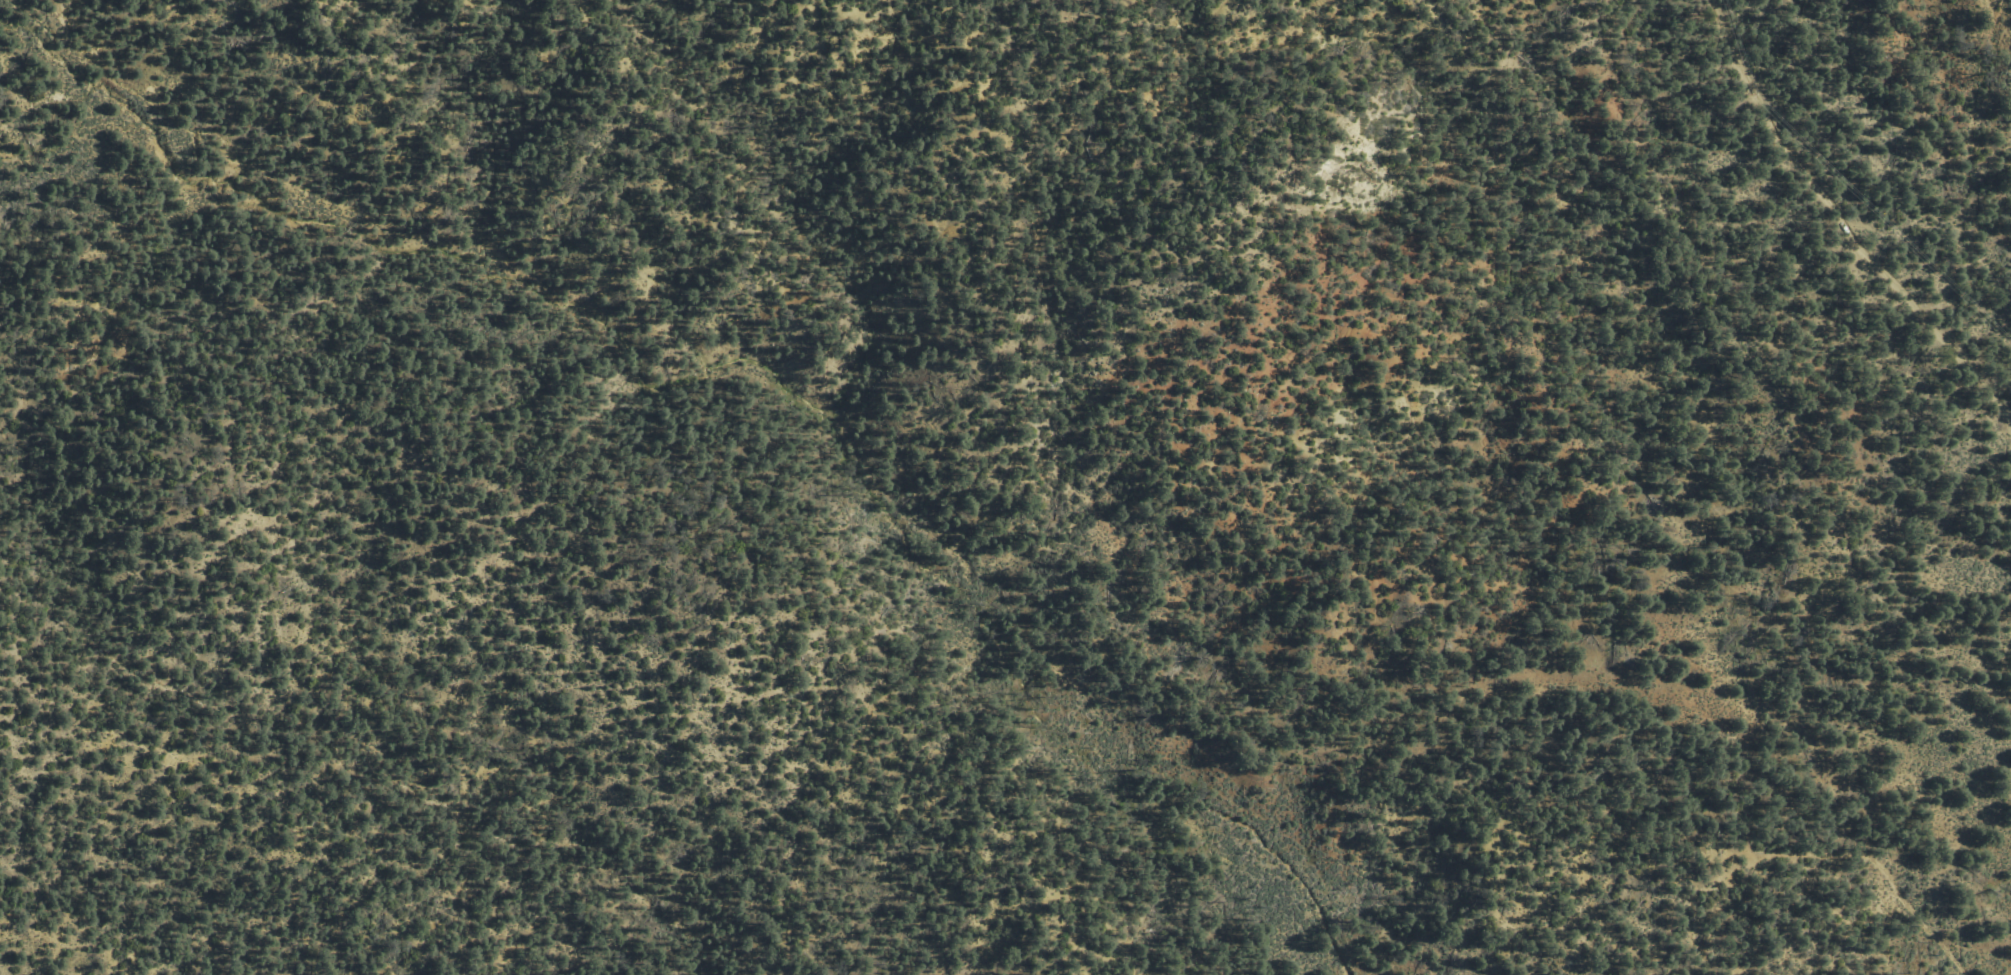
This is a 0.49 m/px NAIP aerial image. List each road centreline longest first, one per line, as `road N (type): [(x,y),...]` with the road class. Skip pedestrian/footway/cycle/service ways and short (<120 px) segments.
road 1 (track): [(1714,0),(1777,138),(1857,253),(1911,301)]
road 2 (track): [(1969,974),(1905,909),(1878,865),(1851,853),(1725,853)]
road 3 (track): [(2010,418),(1911,301)]

